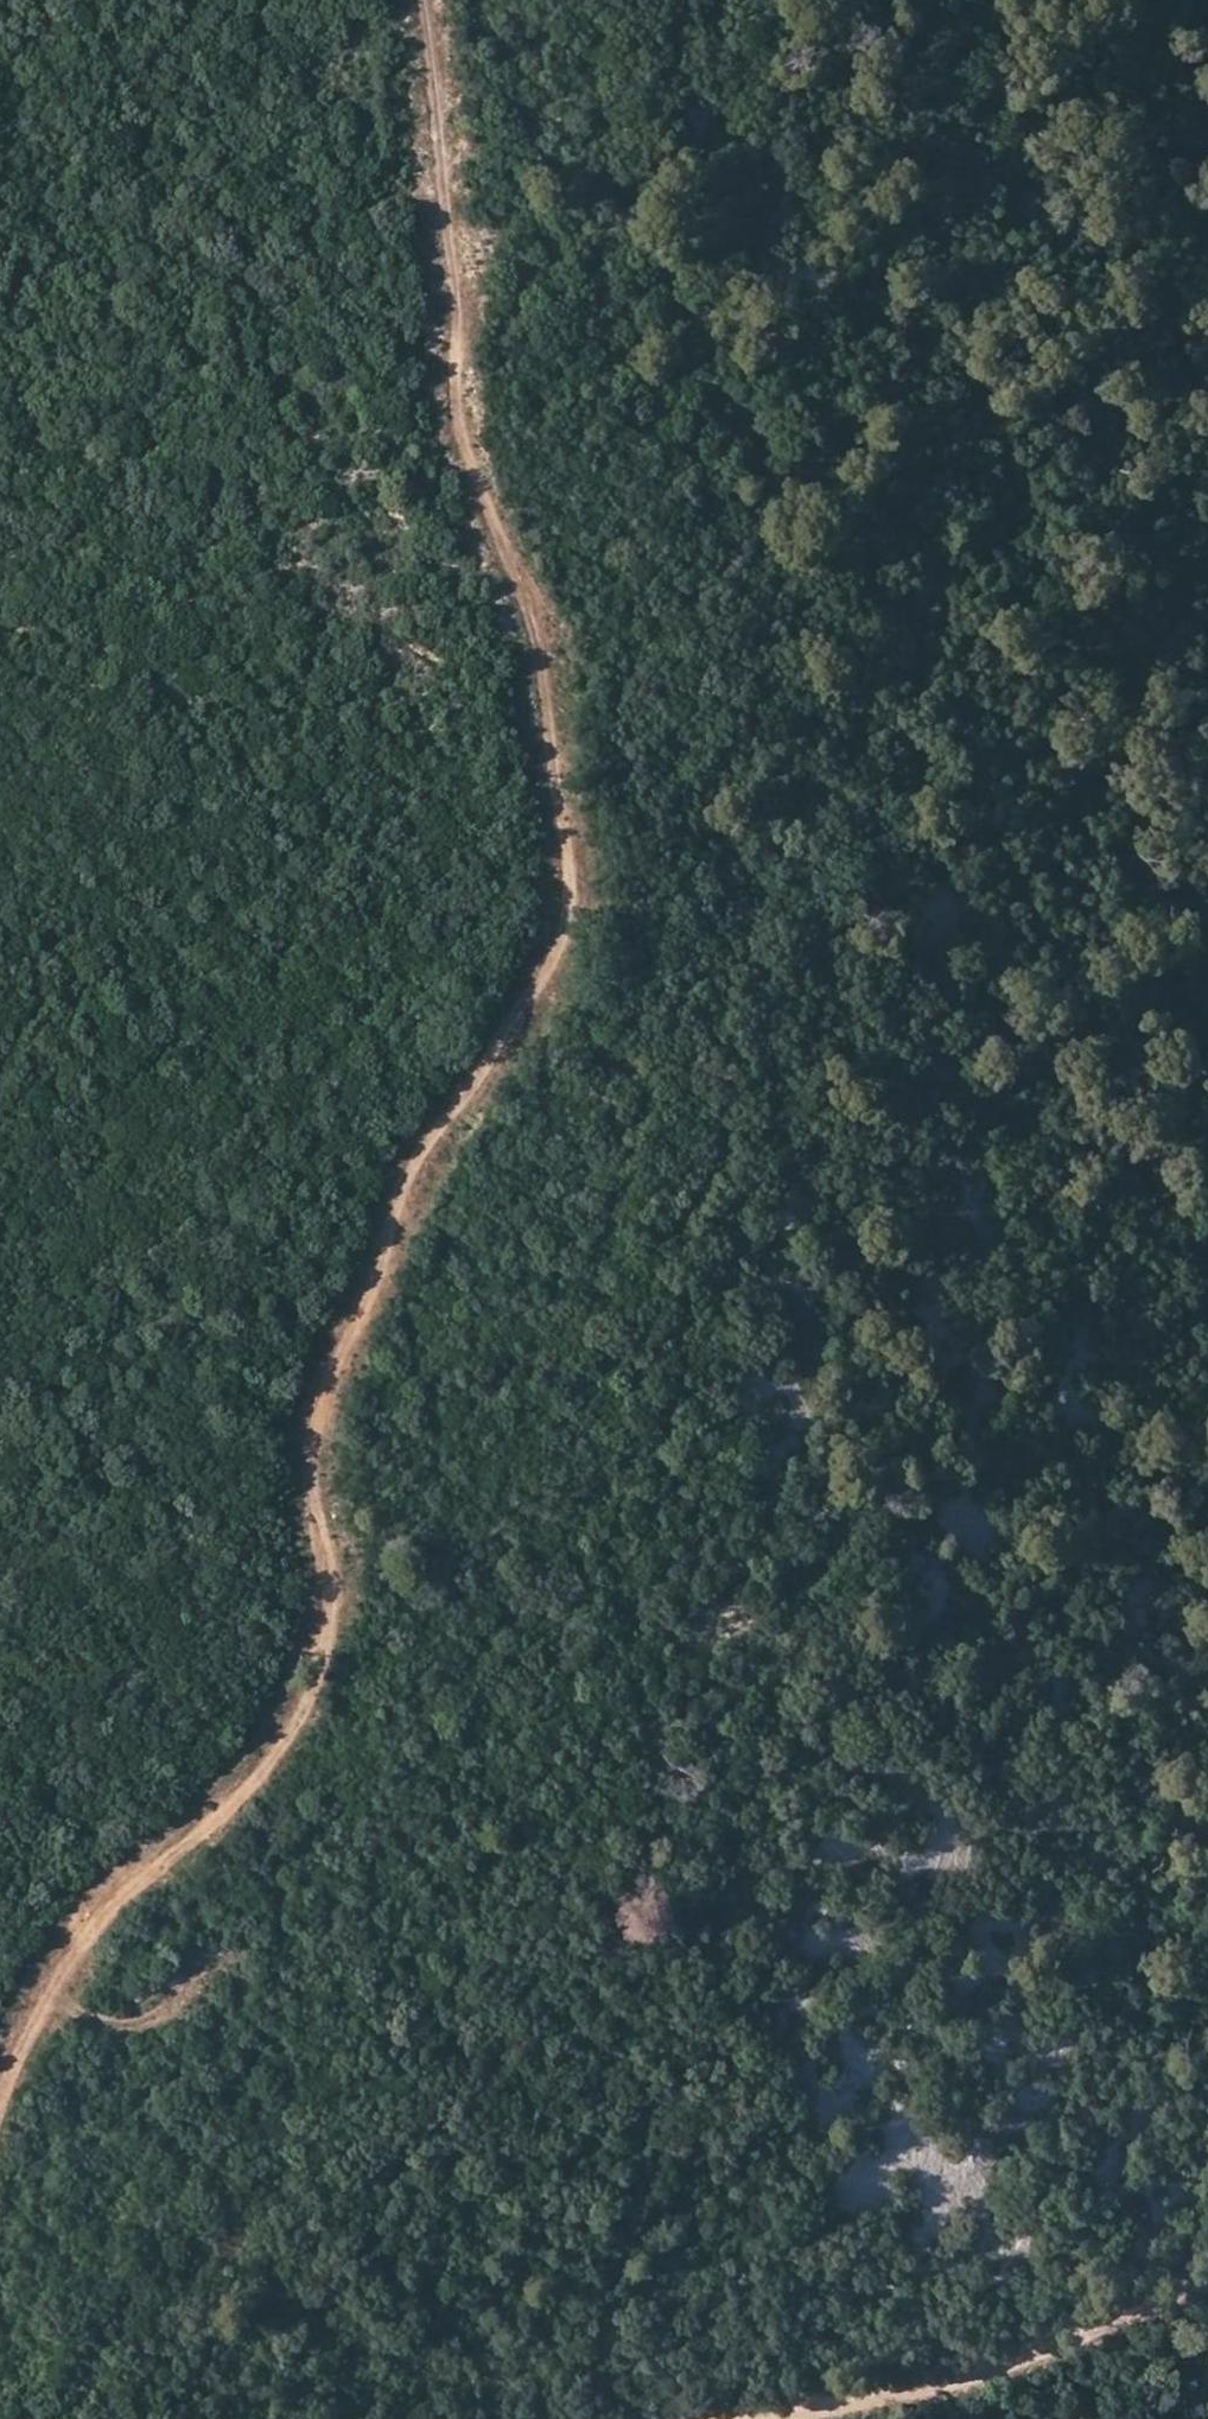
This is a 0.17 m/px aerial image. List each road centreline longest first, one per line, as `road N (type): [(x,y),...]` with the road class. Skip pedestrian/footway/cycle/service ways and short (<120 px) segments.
road 1 (track): [(411,0),(438,303),(495,540),(542,808),(549,959),(393,1236),(326,1383),(323,1519),(337,1628),(234,1804),(92,1912),(0,2077)]
road 2 (track): [(1207,2264),(1064,2349),(741,2418)]

